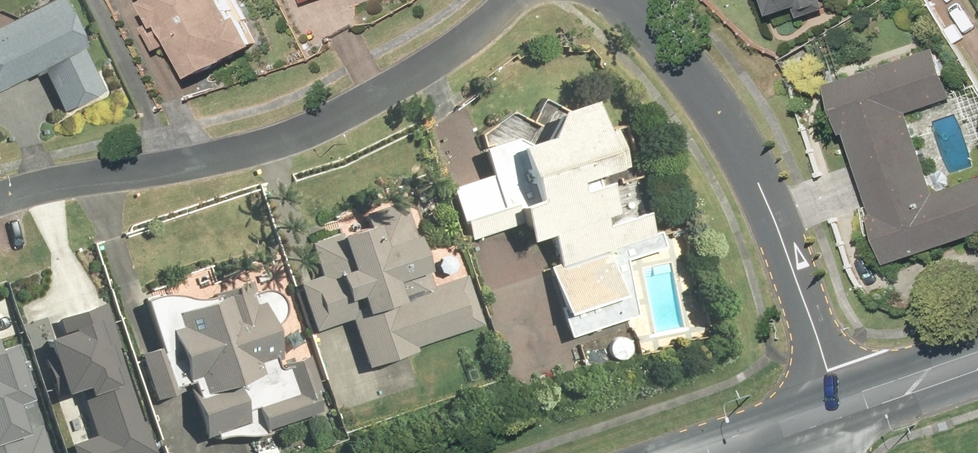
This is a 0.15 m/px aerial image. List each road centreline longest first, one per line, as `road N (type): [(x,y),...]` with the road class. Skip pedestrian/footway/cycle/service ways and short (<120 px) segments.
road 1 (residential): [(0,198),(266,142),(364,103),(463,44),(512,0)]
road 2 (residential): [(844,412),(787,247),(732,129),(617,0)]
road 3 (secondary): [(844,412),(977,365)]

